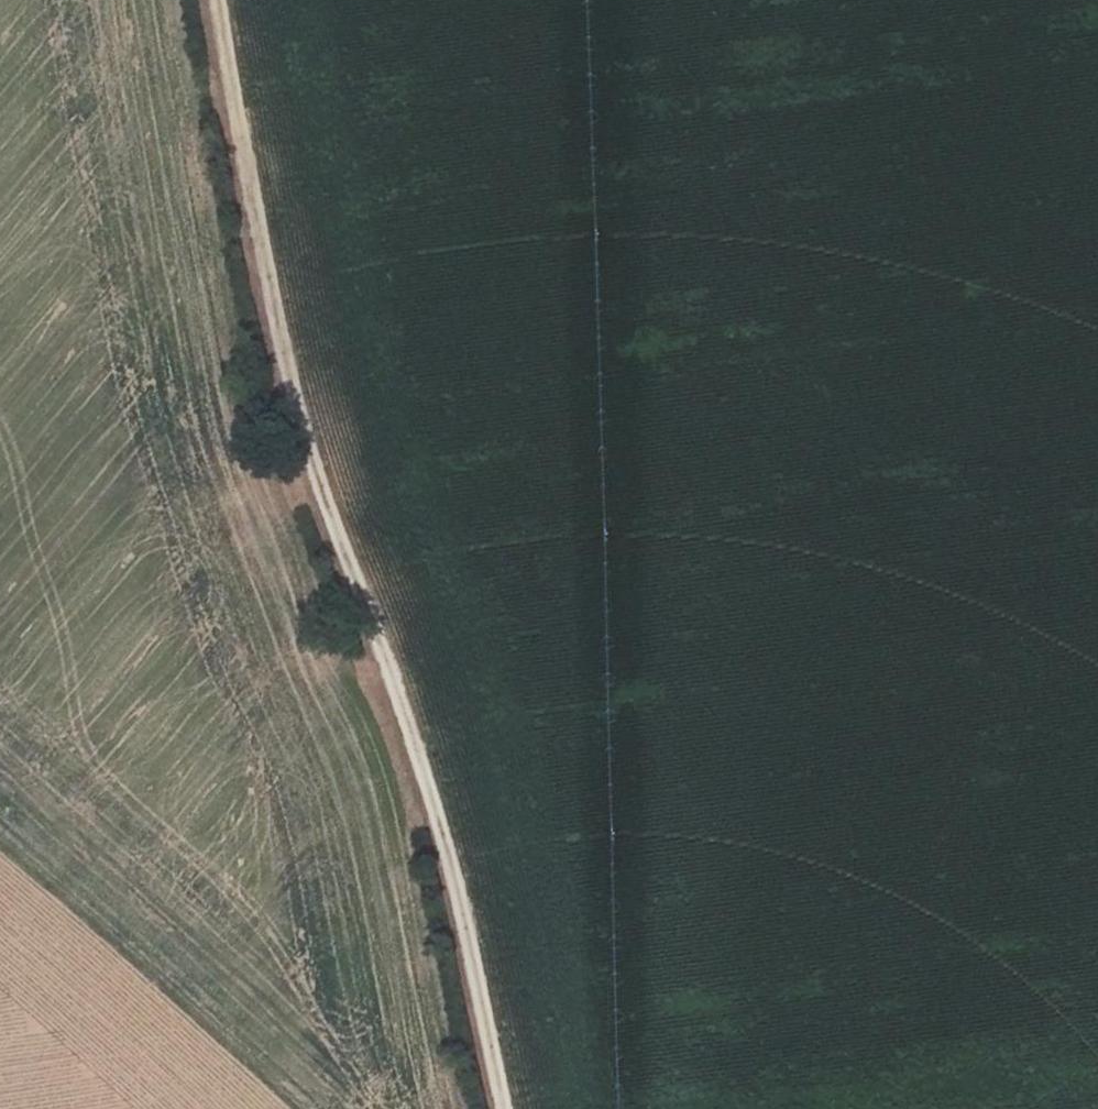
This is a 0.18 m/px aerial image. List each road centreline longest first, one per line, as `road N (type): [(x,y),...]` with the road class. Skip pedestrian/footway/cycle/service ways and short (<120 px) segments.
road 1 (track): [(508,1108),(449,858),(309,436),(224,0)]

